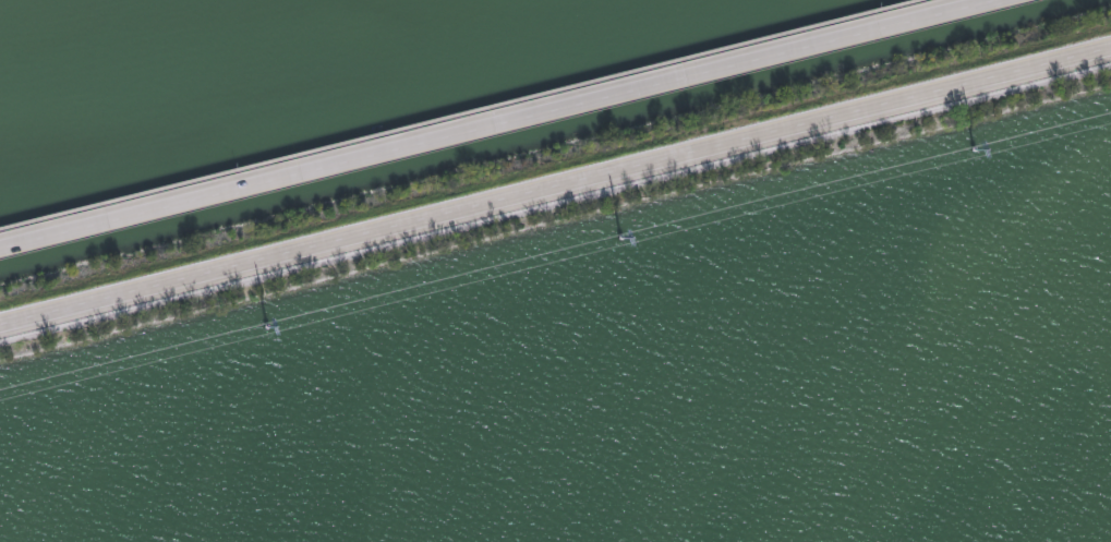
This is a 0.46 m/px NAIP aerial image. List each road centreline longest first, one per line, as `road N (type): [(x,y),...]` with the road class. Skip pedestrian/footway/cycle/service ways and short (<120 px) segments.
road 1 (primary): [(0,322),(1110,44)]
road 2 (primary): [(985,0),(0,245)]

